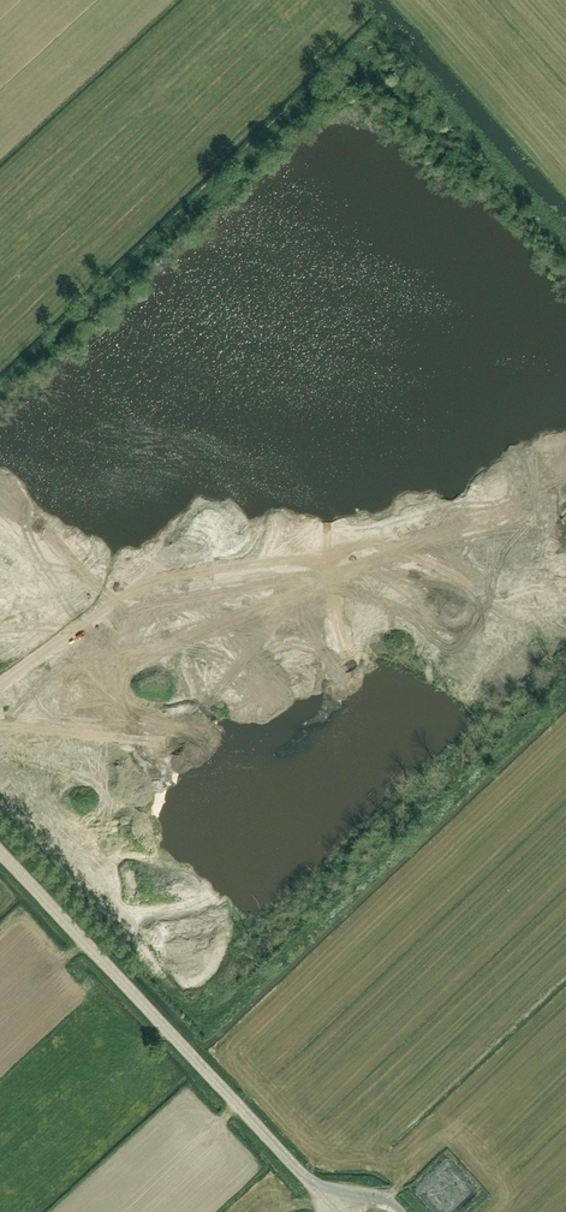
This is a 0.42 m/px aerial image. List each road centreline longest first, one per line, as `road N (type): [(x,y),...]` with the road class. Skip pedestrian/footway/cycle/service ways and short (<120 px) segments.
road 1 (unclassified): [(336,1211),(0,850)]

